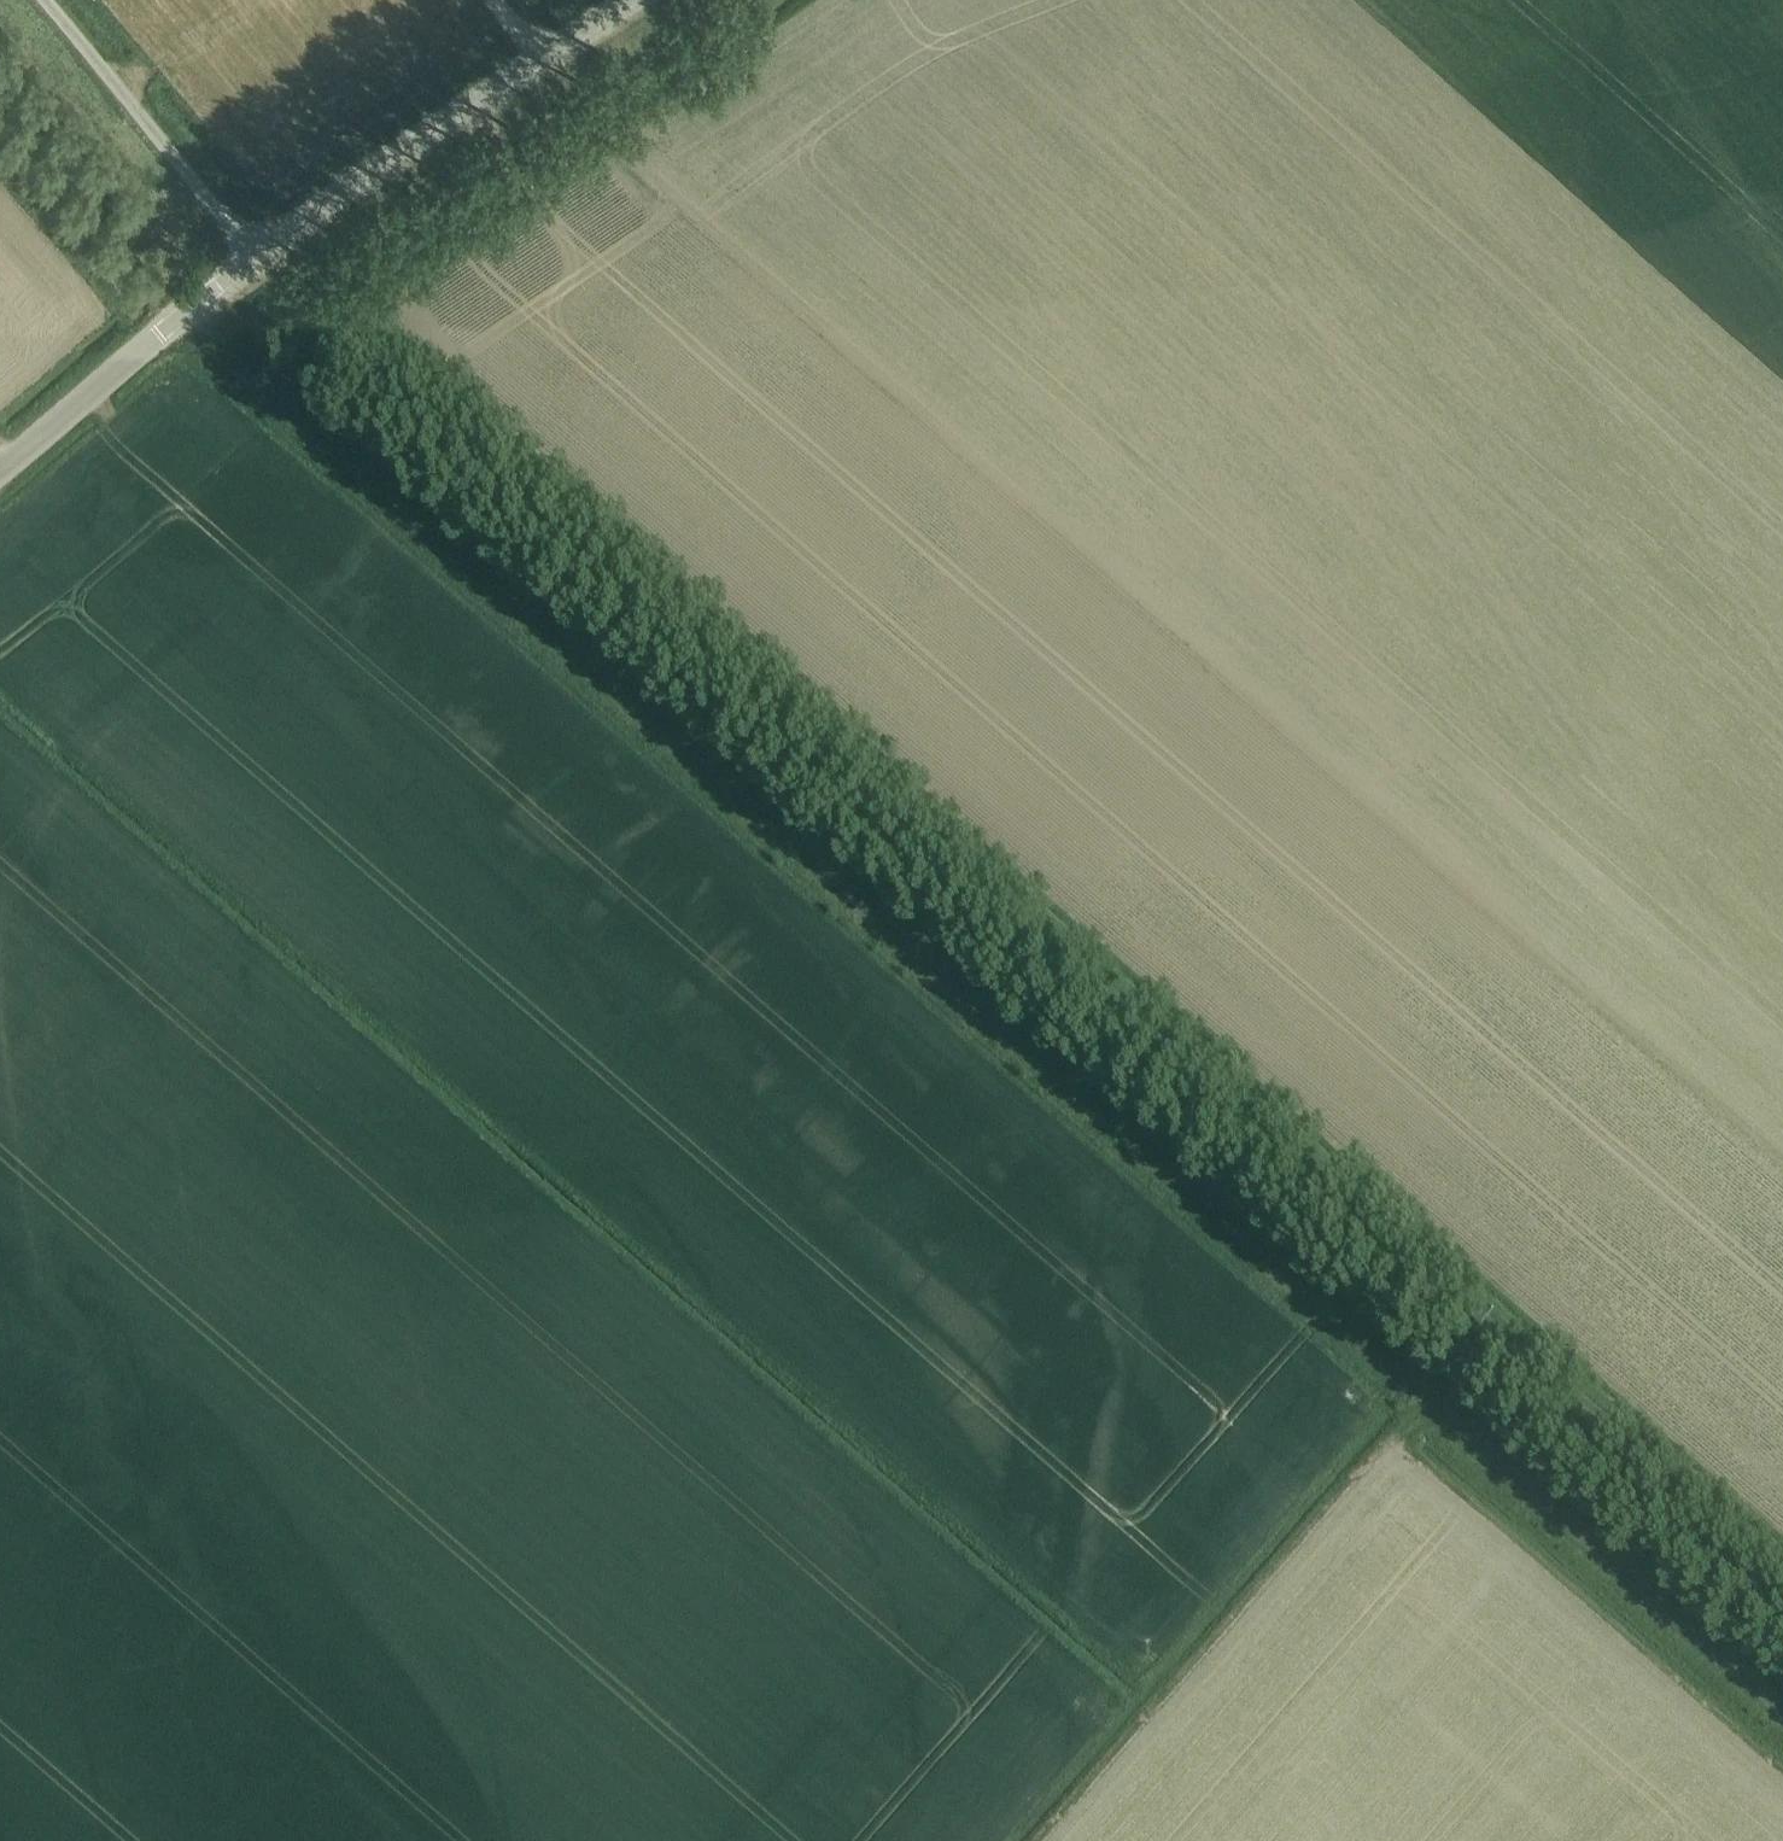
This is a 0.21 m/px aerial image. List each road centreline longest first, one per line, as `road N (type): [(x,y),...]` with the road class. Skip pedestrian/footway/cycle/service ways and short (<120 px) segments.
road 1 (unclassified): [(257,254),(632,0)]
road 2 (unclassified): [(0,474),(257,254)]
road 3 (unclassified): [(257,254),(46,0)]

